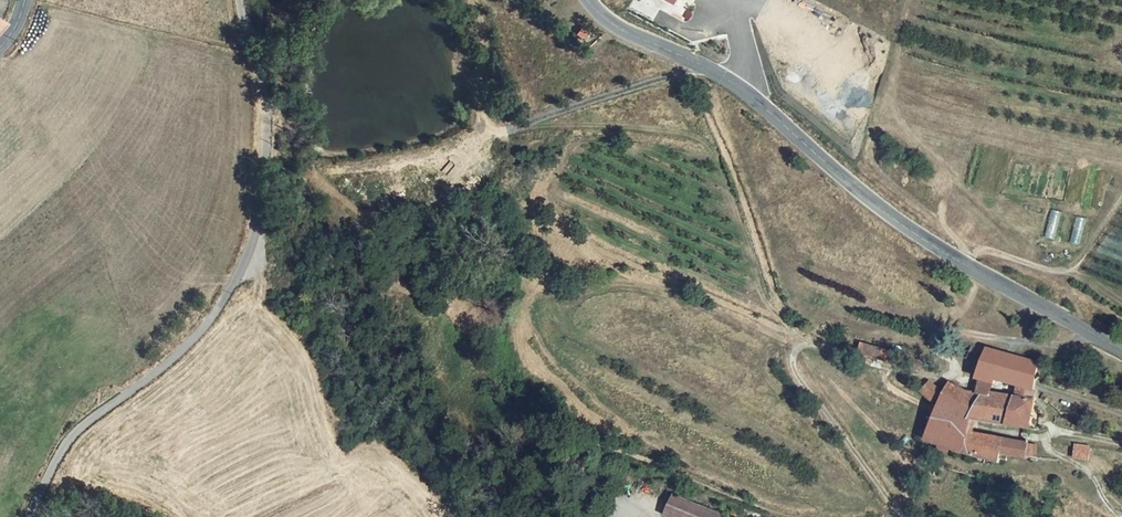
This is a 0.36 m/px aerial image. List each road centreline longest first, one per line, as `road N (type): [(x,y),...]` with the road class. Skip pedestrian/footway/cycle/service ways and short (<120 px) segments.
road 1 (tertiary): [(1121,352),(902,224),(735,81),(610,22),(590,0)]
road 2 (unclassified): [(241,0),(267,135),(257,229),(240,278),(177,357),(67,445),(31,516)]
road 3 (track): [(901,516),(795,370),(796,349),(817,343),(896,372),(954,376),(956,363),(935,349),(944,332),(1042,344),(1098,338)]
road 4 (track): [(553,473),(571,454),(593,450),(792,514),(841,516)]
road 5 (track): [(1121,516),(1097,481),(1046,433),(1121,444)]

